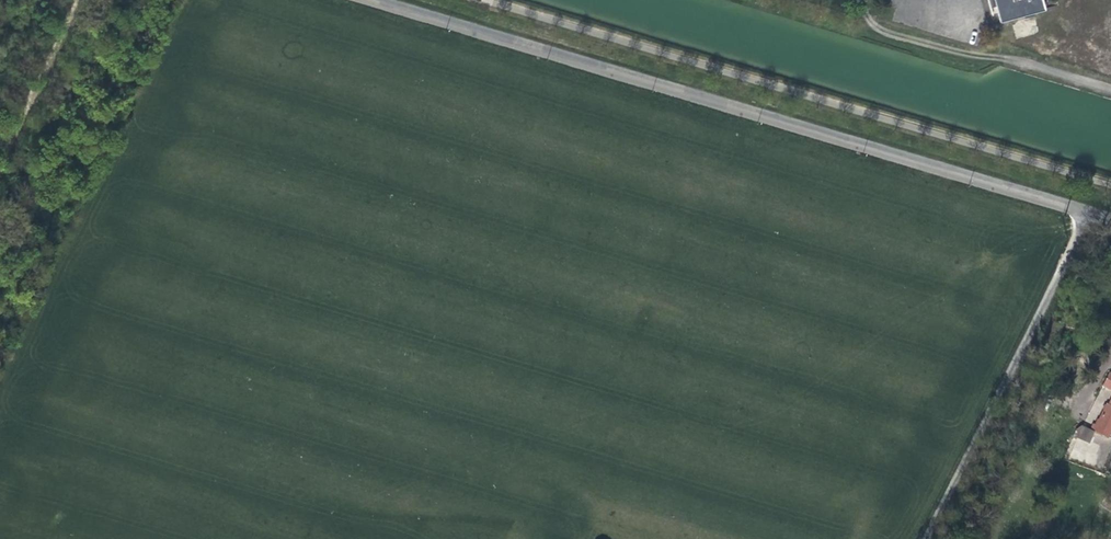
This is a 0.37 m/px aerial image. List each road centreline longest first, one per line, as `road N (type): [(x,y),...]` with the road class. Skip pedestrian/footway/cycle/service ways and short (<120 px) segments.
road 1 (residential): [(390,0),(1110,218)]

